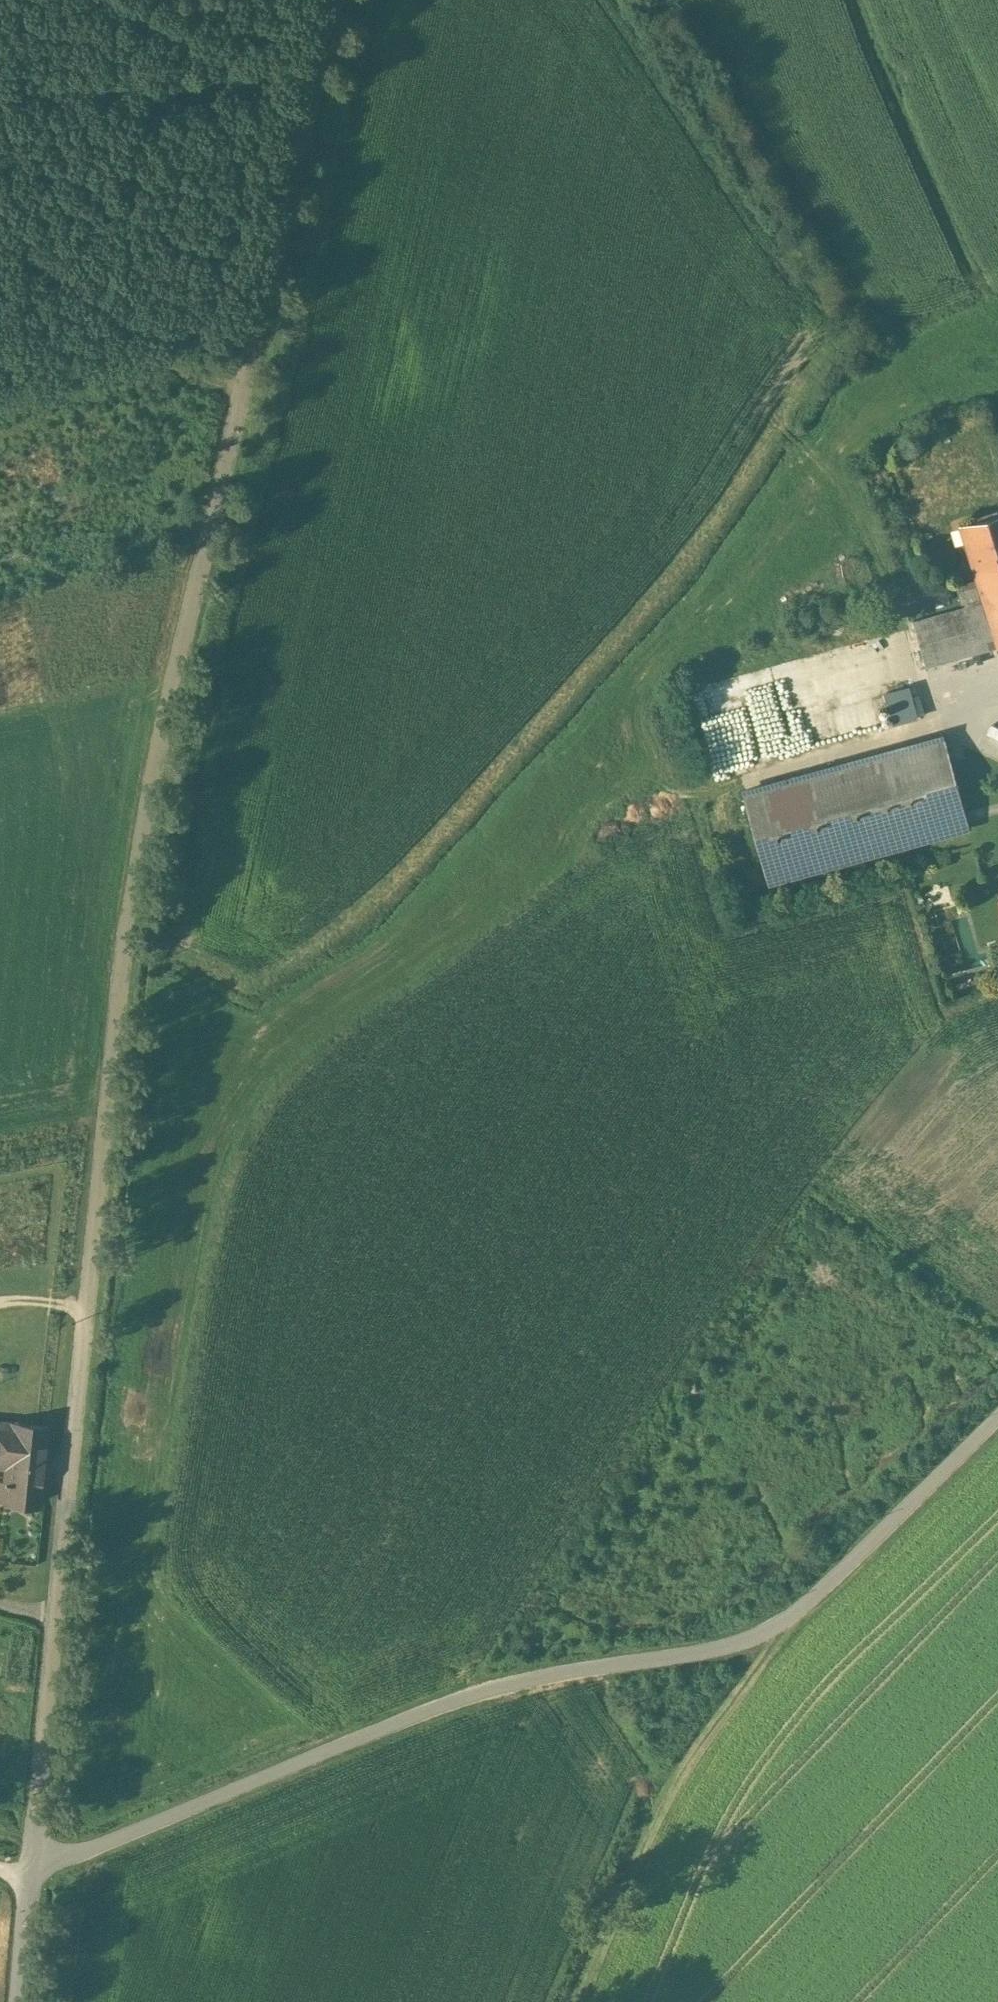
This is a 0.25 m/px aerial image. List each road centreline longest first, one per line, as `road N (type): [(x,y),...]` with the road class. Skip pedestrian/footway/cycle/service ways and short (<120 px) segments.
road 1 (unclassified): [(32,1867),(123,973),(148,816),(337,0)]
road 2 (unclassified): [(997,1416),(780,1624),(730,1646),(492,1688),(418,1711),(32,1867)]
road 3 (unclassified): [(32,1867),(18,2001)]

